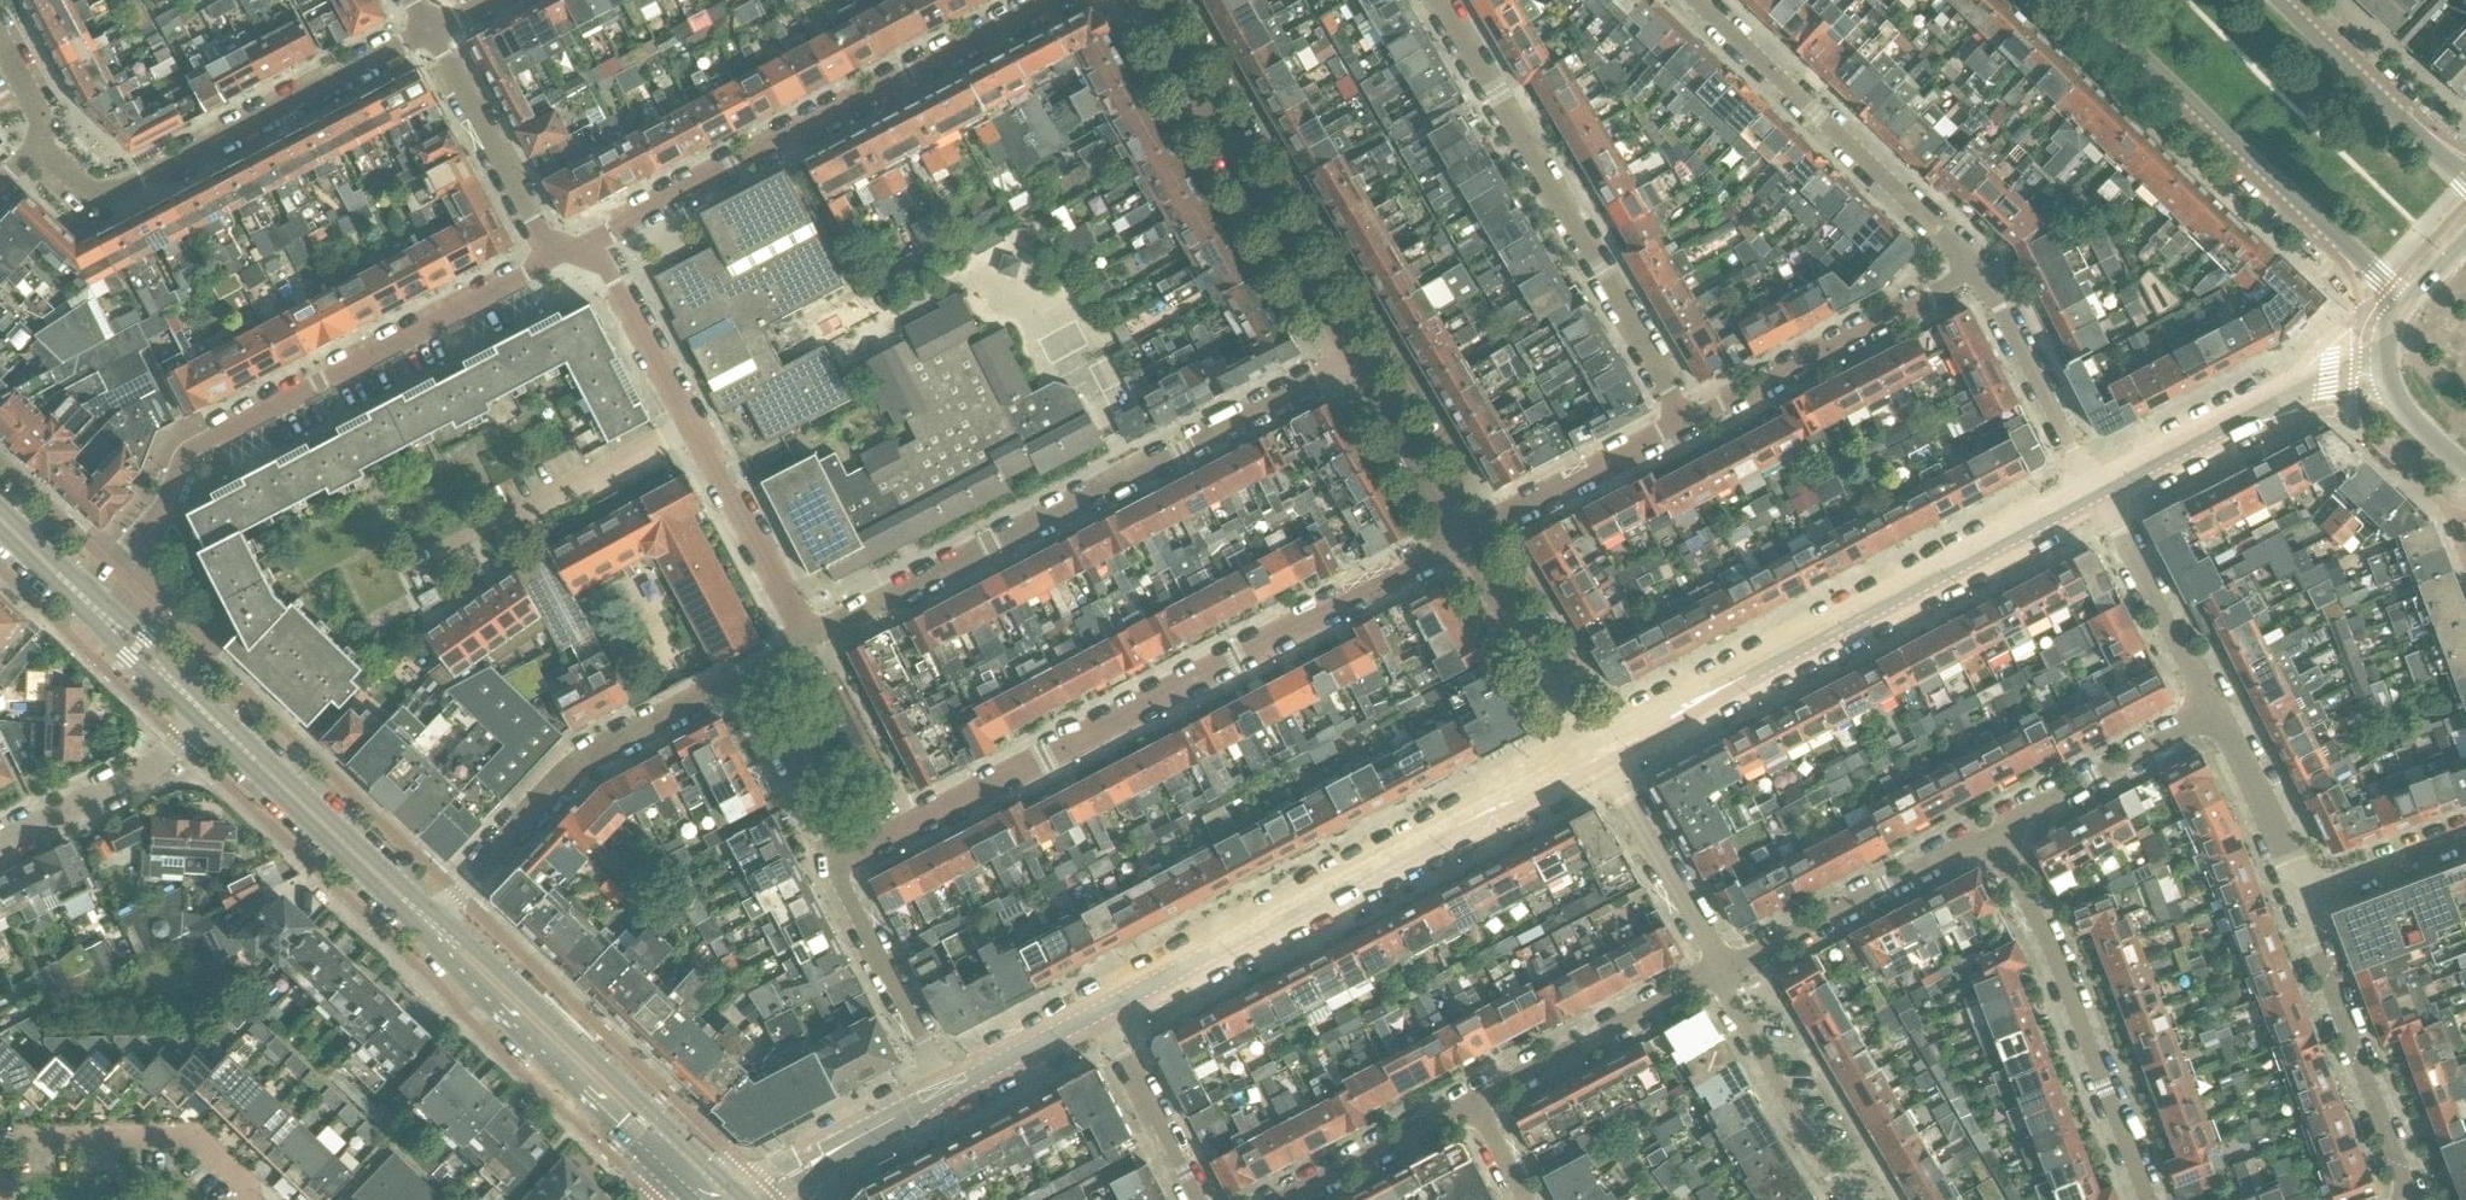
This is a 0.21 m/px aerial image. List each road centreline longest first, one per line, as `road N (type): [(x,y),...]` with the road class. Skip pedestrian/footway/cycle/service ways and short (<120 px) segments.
road 1 (residential): [(840,861),(1458,541)]
road 2 (residential): [(808,640),(1353,361)]
road 3 (residential): [(551,256),(216,444),(79,597)]
road 4 (tertiary): [(1598,752),(2099,494)]
road 5 (tertiary): [(1101,1012),(1598,752)]
road 6 (residential): [(1042,0),(590,241)]
road 7 (residential): [(1682,421),(1442,0)]
road 8 (residential): [(808,640),(590,241)]
road 9 (tertiary): [(2088,0),(2377,274),(2388,286),(2391,319)]
road 10 (residential): [(50,134),(86,187),(121,192),(427,31)]
road 11 (residential): [(1353,361),(1150,0)]
road 12 (residential): [(433,926),(570,770),(745,676)]
road 13 (residential): [(2148,1199),(2050,944),(1992,829)]
road 14 (residential): [(1972,272),(1693,0)]
road 15 (secondary): [(699,1184),(433,926)]
road 16 (residential): [(2410,1199),(2292,895)]
road 17 (residential): [(1682,421),(1972,272)]
road 18 (residential): [(1713,971),(1992,829)]
road 19 (tertiary): [(2099,494),(2250,410),(2383,372)]
road 20 (secondary): [(433,926),(211,717)]
road 21 (residential): [(1878,1199),(1872,1191),(1836,1181),(1713,971)]
road 22 (residential): [(1476,1098),(1713,971)]
road 23 (residential): [(248,1199),(247,1184),(193,1133),(14,1135)]
road 24 (tertiary): [(2465,177),(2272,0)]
road 25 (residential): [(551,256),(427,31)]
road 26 (residential): [(840,861),(838,886),(948,1090)]
road 27 (residential): [(2099,494),(1972,272)]
road 28 (residential): [(1458,541),(1682,421)]
road 29 (residential): [(1598,752),(1458,541)]
road 30 (residential): [(1713,971),(1715,951),(1598,752)]
road 31 (residential): [(1992,829),(2212,713)]
road 32 (residential): [(2212,713),(2099,494)]
road 33 (residential): [(211,717),(145,770),(0,841)]
road 34 (tertiary): [(745,1199),(948,1090)]
road 35 (residential): [(1280,1199),(1476,1098)]
road 36 (residential): [(1200,1199),(1101,1012)]
road 37 (residential): [(1458,541),(1353,361)]
road 38 (residential): [(745,676),(840,861)]
road 39 (residential): [(2292,895),(2212,713)]
road 40 (residential): [(2292,895),(2465,828)]
road 41 (secondary): [(211,717),(79,597)]
road 42 (tertiary): [(948,1090),(1101,1012)]
road 43 (tertiary): [(2383,372),(2398,408),(2440,453),(2465,467)]

